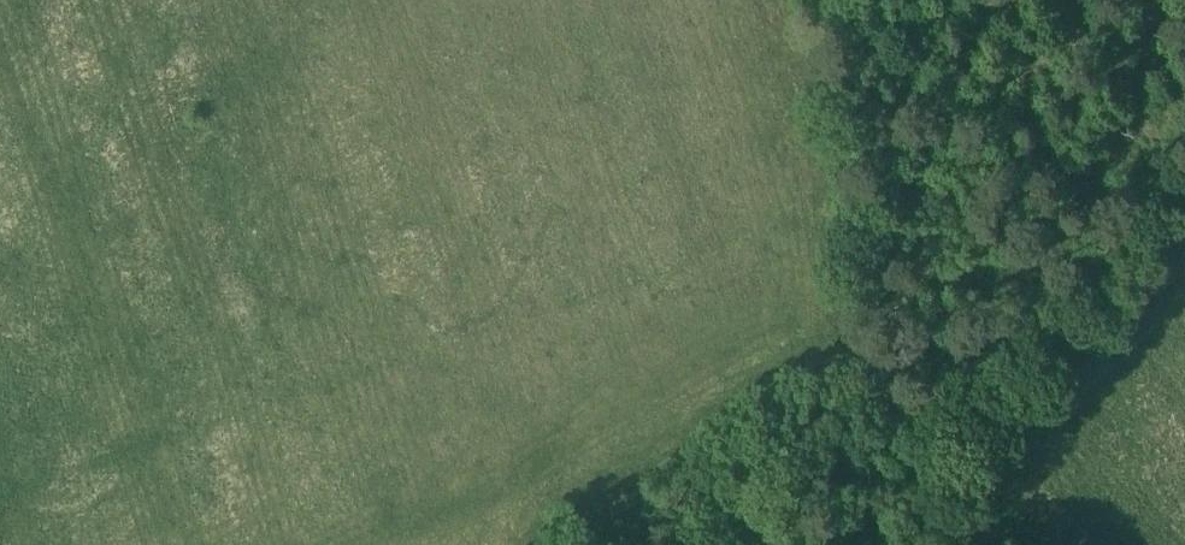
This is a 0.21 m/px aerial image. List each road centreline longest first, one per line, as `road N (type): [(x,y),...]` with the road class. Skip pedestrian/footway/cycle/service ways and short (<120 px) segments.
road 1 (track): [(584,544),(665,479),(820,377)]
road 2 (track): [(820,377),(865,387),(930,544)]

